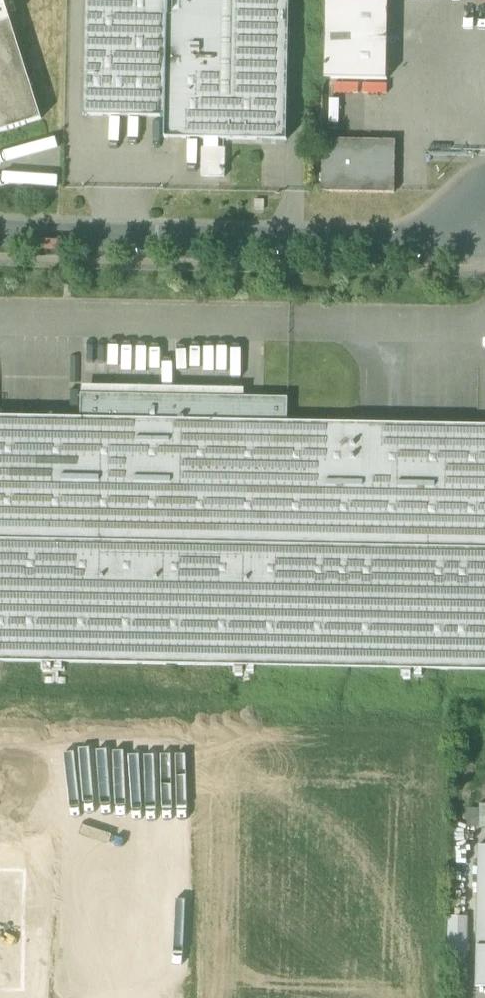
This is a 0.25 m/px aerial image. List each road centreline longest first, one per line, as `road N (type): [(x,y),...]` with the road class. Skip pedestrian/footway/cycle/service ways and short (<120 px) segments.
road 1 (unclassified): [(0,232),(484,248)]

